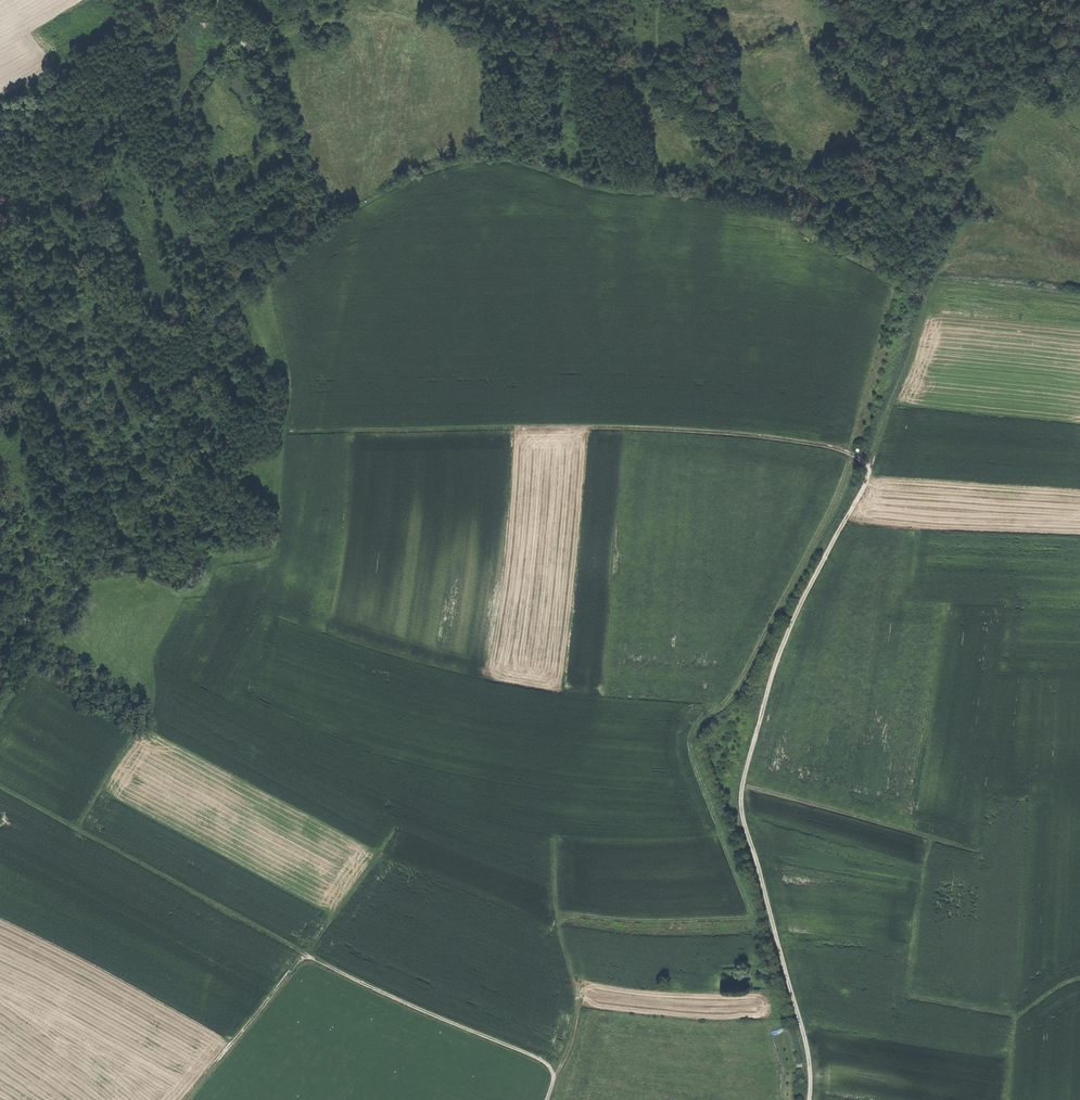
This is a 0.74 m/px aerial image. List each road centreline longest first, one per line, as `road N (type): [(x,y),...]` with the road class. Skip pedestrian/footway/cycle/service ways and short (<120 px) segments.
road 1 (track): [(302,432),(679,427),(834,448),(869,470),(944,268)]
road 2 (track): [(810,1099),(804,1024),(741,795),(784,638),(869,470)]
road 3 (track): [(234,34),(261,51),(330,23),(410,23),(573,57),(637,103),(652,87),(665,0)]
road 4 (track): [(306,955),(0,785)]
road 5 (track): [(547,1099),(554,1076),(540,1059),(306,955)]
road 6 (track): [(554,1076),(576,1026),(578,999),(561,937),(557,843)]
road 7 (track): [(234,34),(180,116),(183,177),(146,193)]
road 8 (track): [(183,1099),(306,955)]

